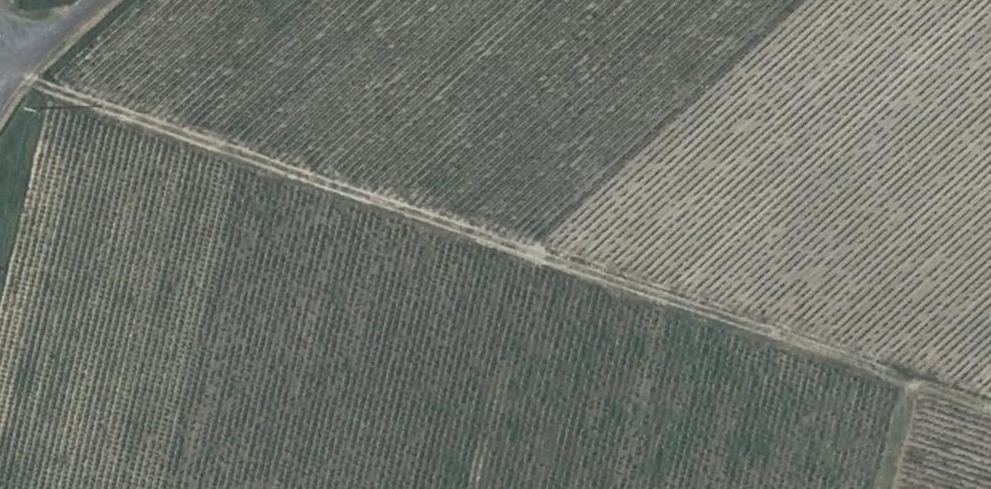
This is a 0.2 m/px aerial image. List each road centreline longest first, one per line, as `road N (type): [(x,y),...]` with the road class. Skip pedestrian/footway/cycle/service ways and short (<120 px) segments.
road 1 (track): [(15,56),(53,92),(990,409)]

